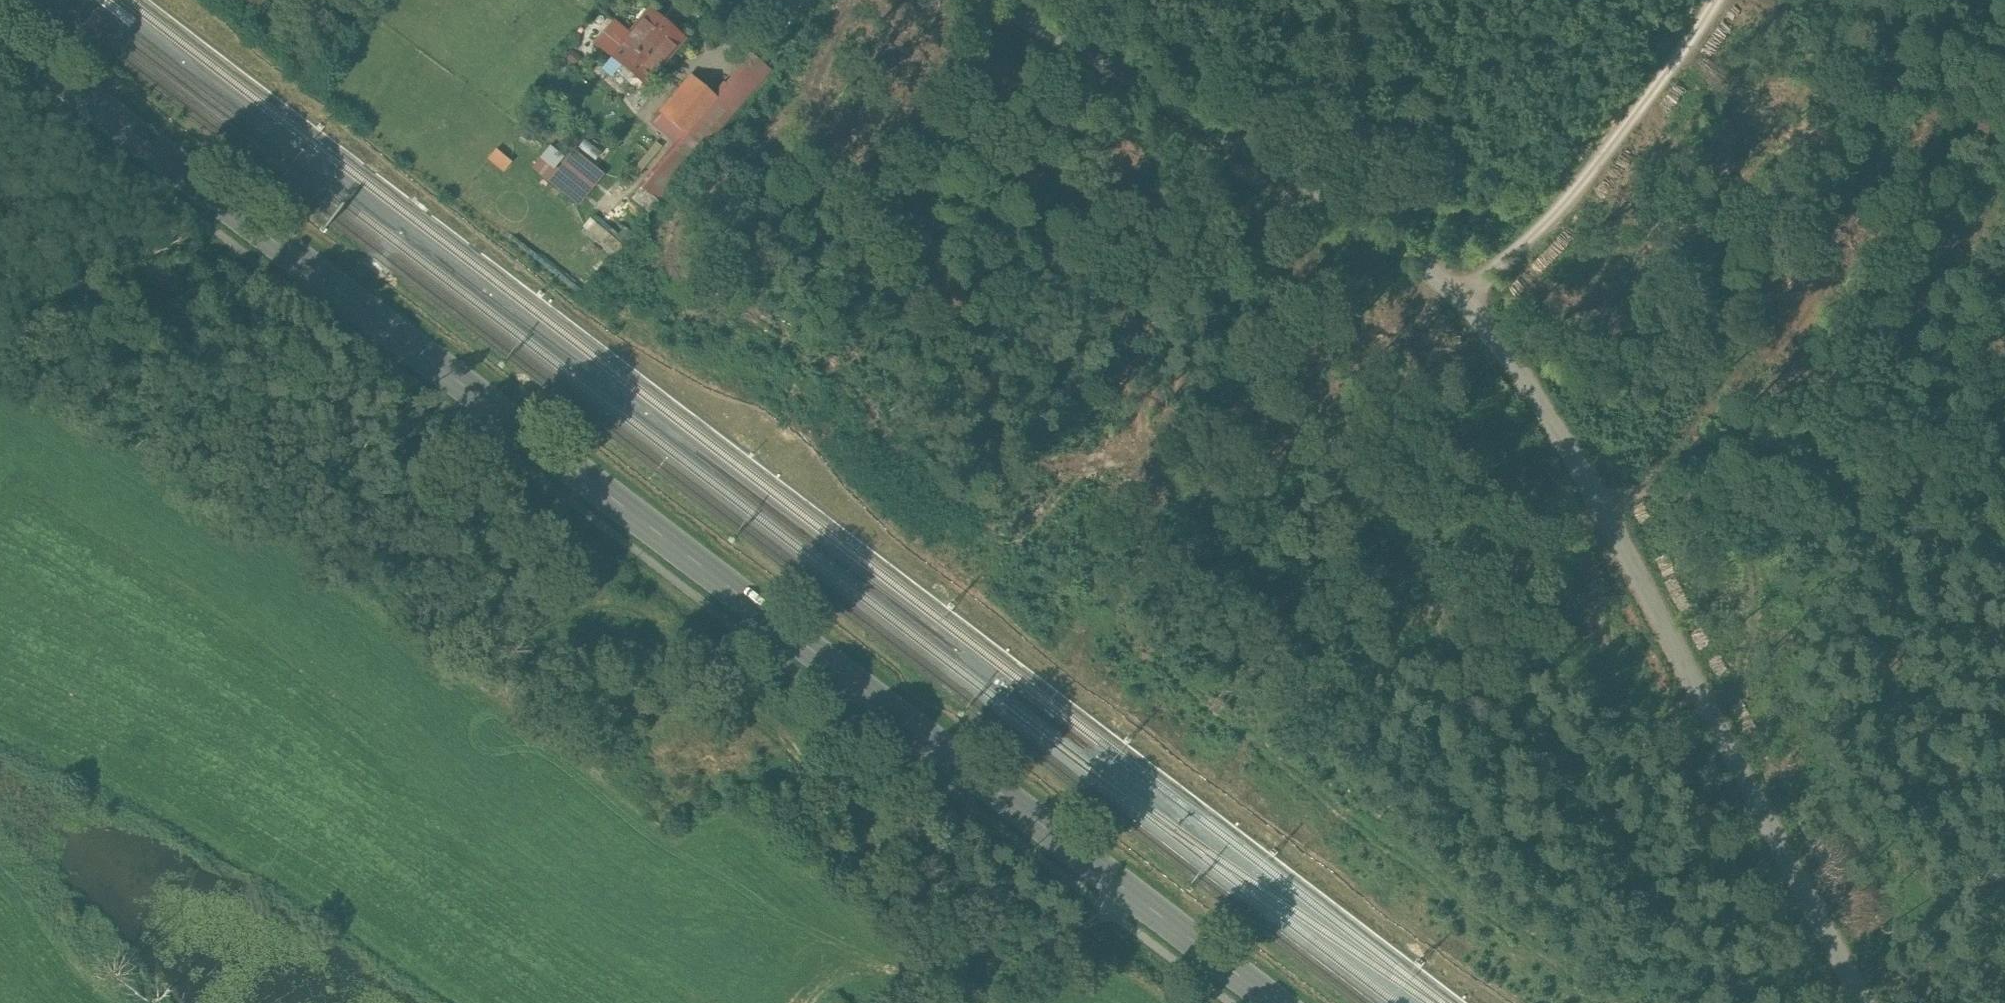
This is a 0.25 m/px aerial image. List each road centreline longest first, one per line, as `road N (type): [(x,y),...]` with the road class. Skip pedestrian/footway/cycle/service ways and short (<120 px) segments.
road 1 (secondary): [(1276,1002),(0,31)]
road 2 (residential): [(982,0),(1385,235),(1466,298),(1602,497),(1864,1002)]
road 3 (track): [(1602,497),(2004,503)]
road 4 (track): [(1466,298),(1612,168),(1715,0)]

